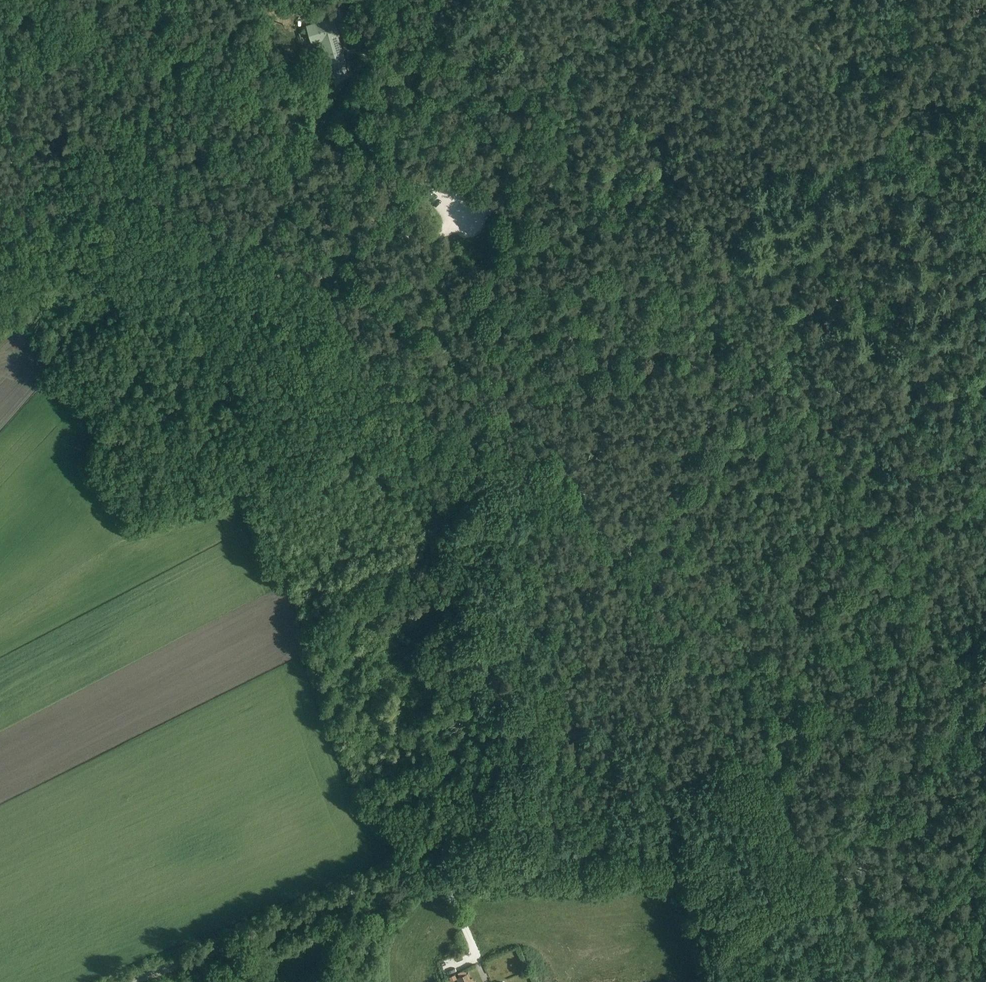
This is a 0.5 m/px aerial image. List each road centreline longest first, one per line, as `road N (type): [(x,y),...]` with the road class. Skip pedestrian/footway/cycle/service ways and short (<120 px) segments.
road 1 (track): [(409,236),(425,304),(440,330),(497,396),(562,450),(589,513),(678,597),(844,816),(863,865),(847,884)]
road 2 (track): [(847,884),(783,884),(719,909),(644,872),(409,872)]
road 3 (unclassified): [(132,981),(409,872)]
road 4 (track): [(398,0),(407,25),(398,107),(431,161),(402,197)]
road 5 (track): [(882,893),(970,981)]

